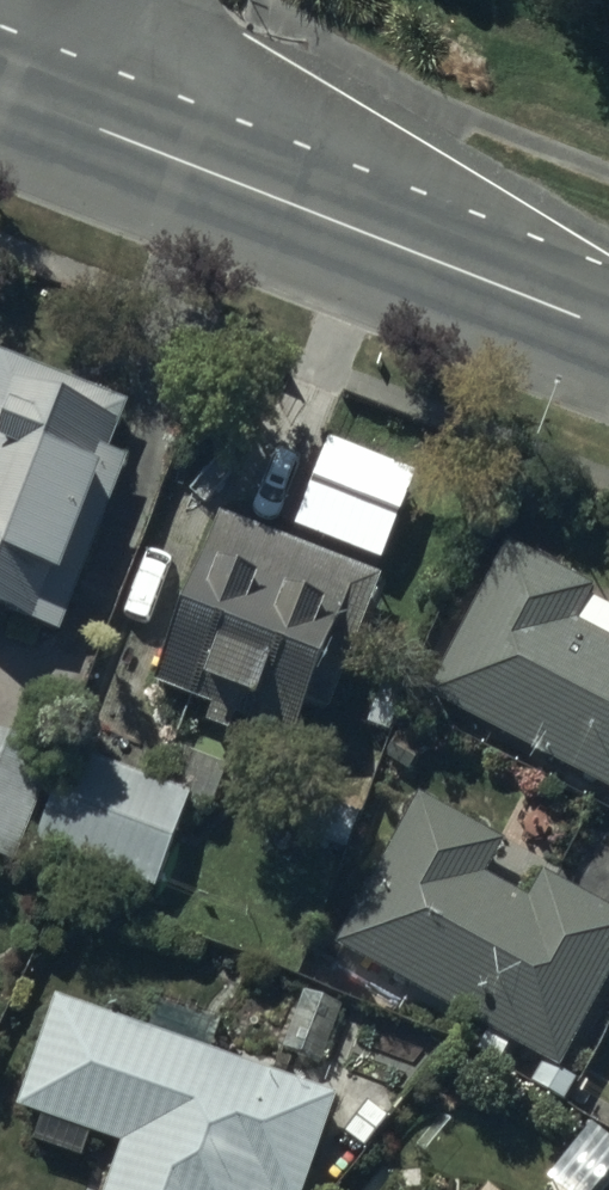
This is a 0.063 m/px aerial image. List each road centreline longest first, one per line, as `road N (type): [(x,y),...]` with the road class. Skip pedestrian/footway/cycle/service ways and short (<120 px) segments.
road 1 (secondary): [(608,327),(176,163)]
road 2 (secondary): [(176,163),(0,92)]
road 3 (residential): [(182,0),(176,163)]

